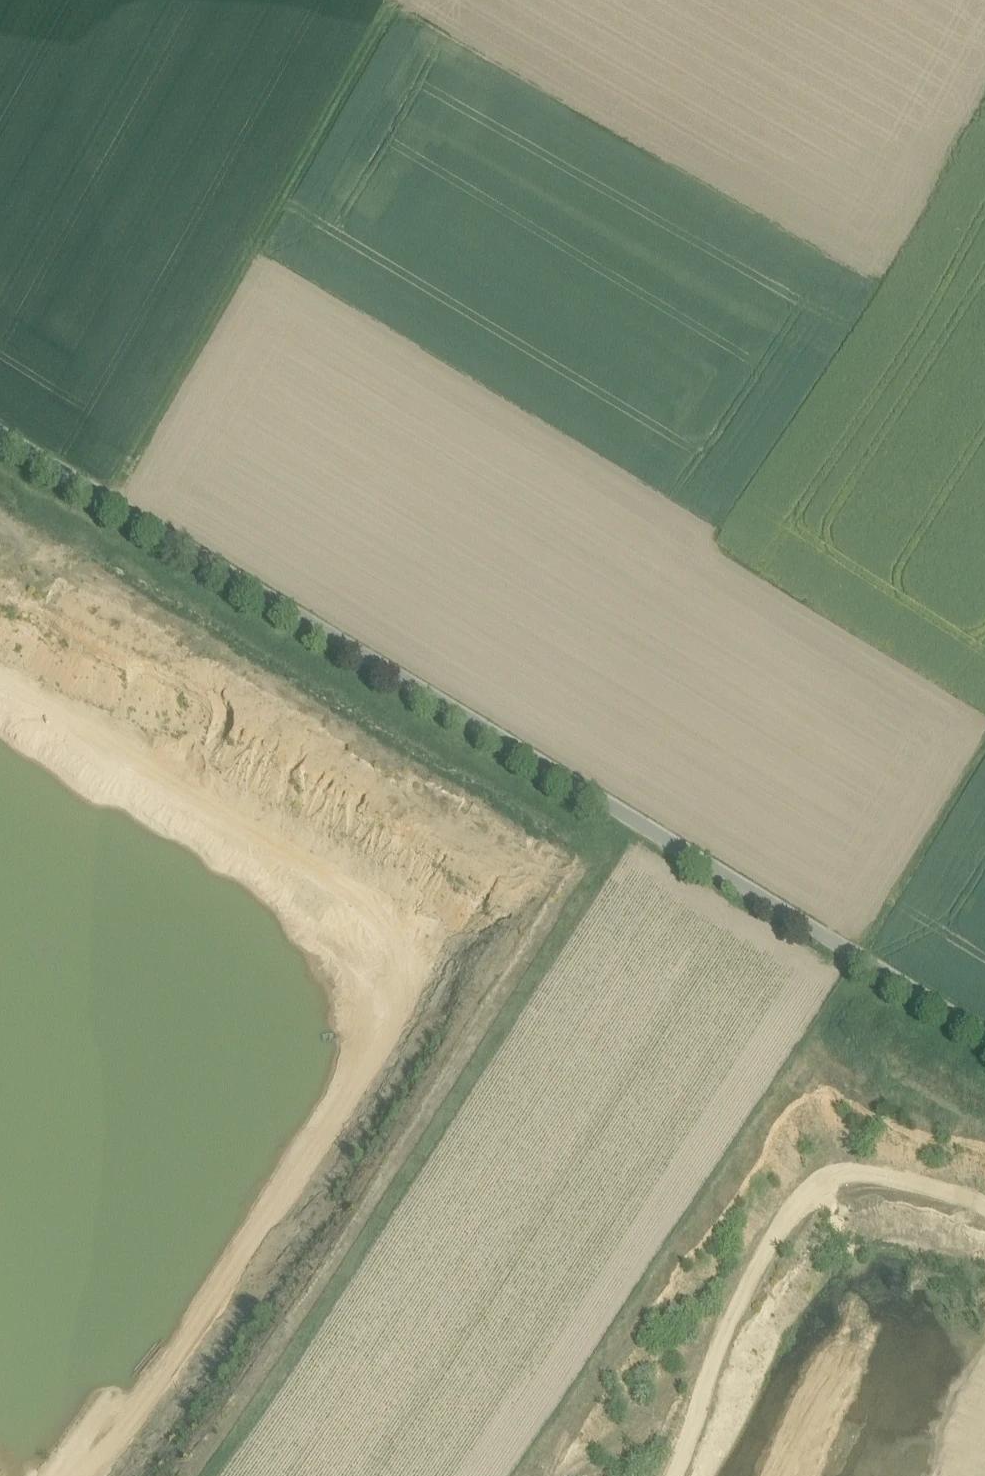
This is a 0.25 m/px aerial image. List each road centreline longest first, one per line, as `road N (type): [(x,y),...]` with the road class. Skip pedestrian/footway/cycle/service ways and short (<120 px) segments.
road 1 (unclassified): [(984,1039),(0,436)]
road 2 (track): [(859,962),(984,750)]

